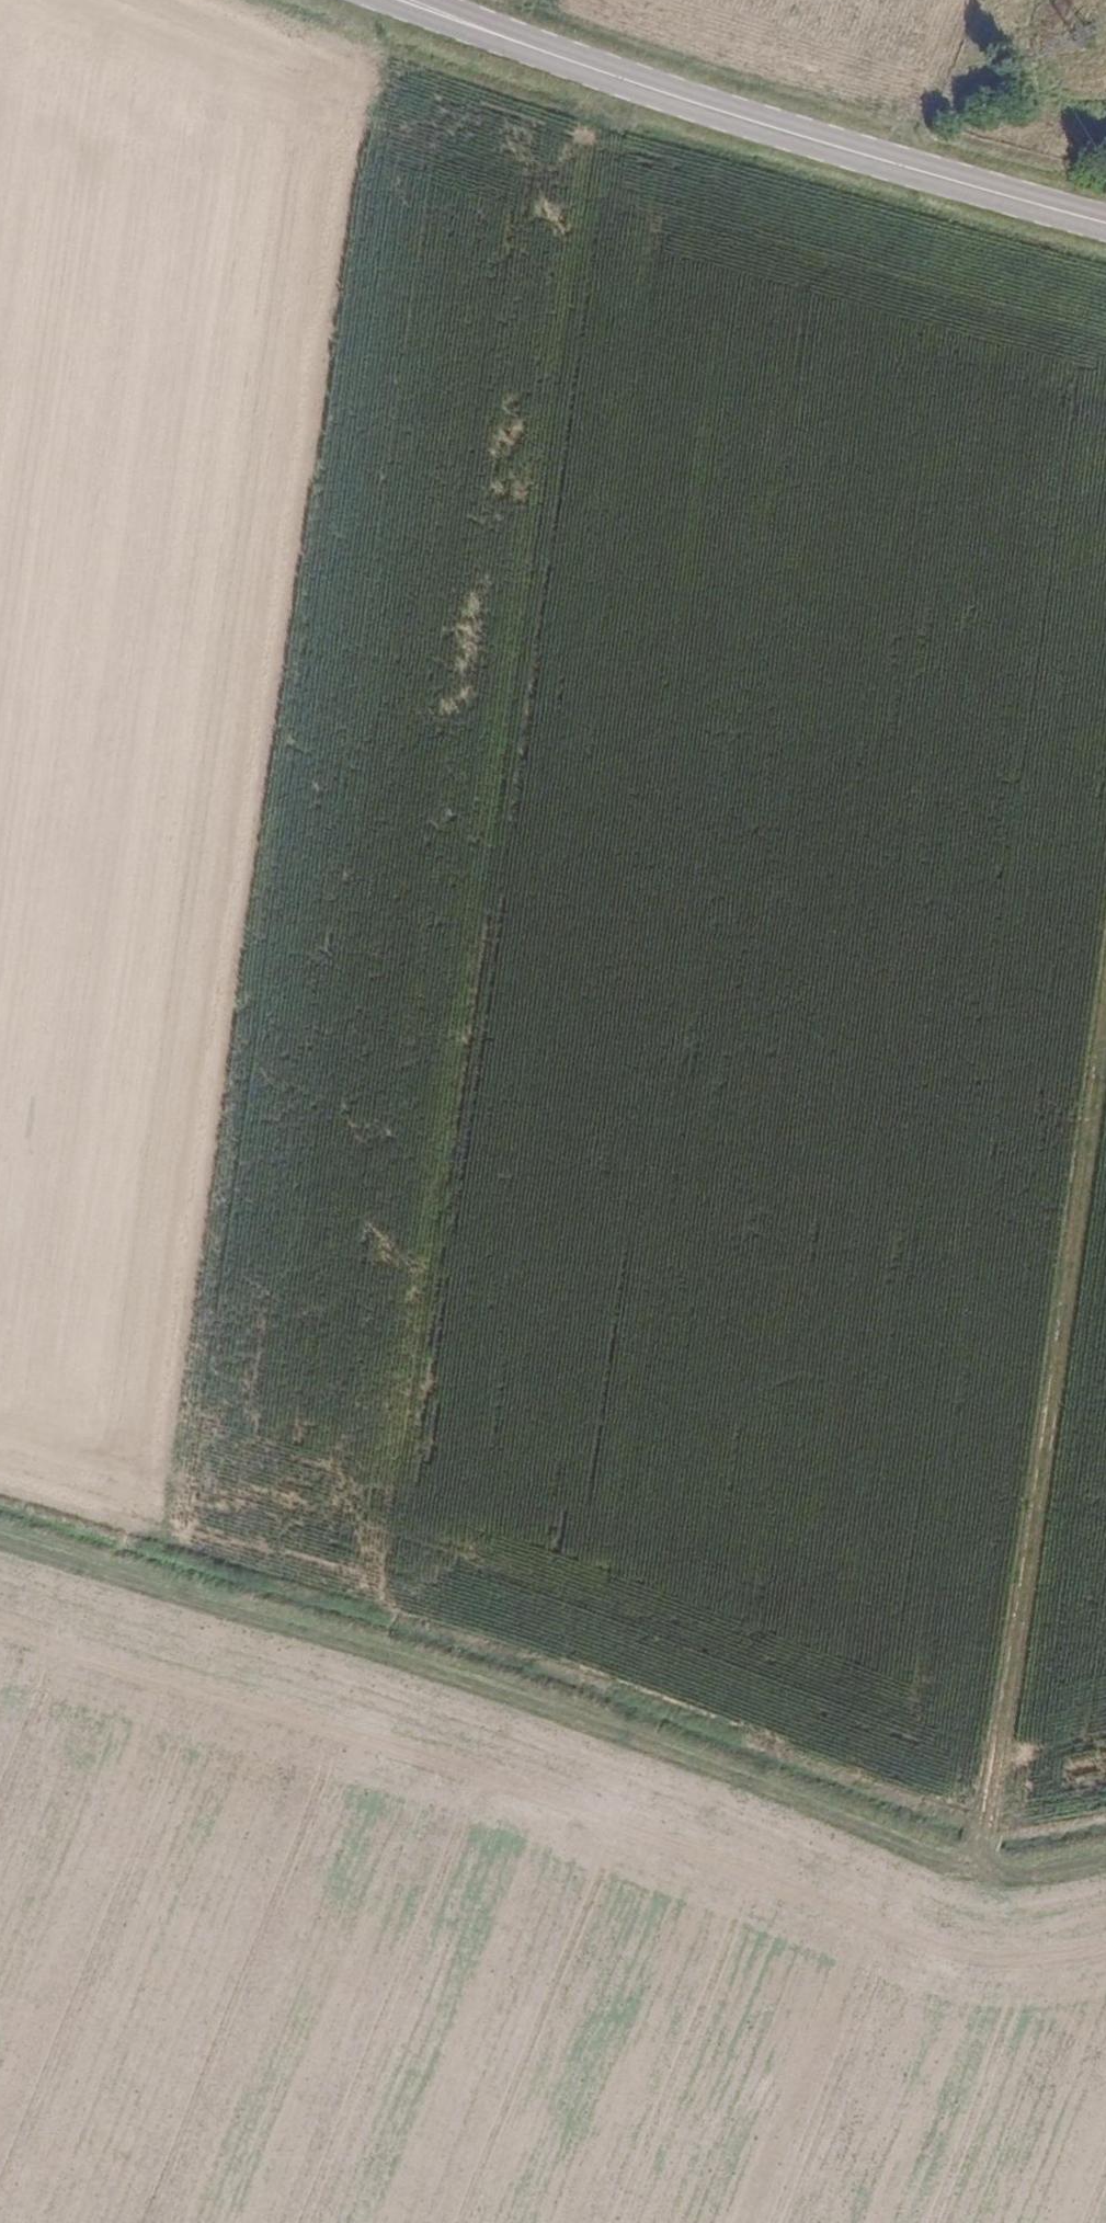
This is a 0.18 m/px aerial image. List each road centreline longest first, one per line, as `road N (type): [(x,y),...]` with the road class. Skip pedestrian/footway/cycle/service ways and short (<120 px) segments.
road 1 (track): [(0,1526),(248,1598),(990,1862),(1105,1036)]
road 2 (secondary): [(1105,220),(691,106),(422,9)]

